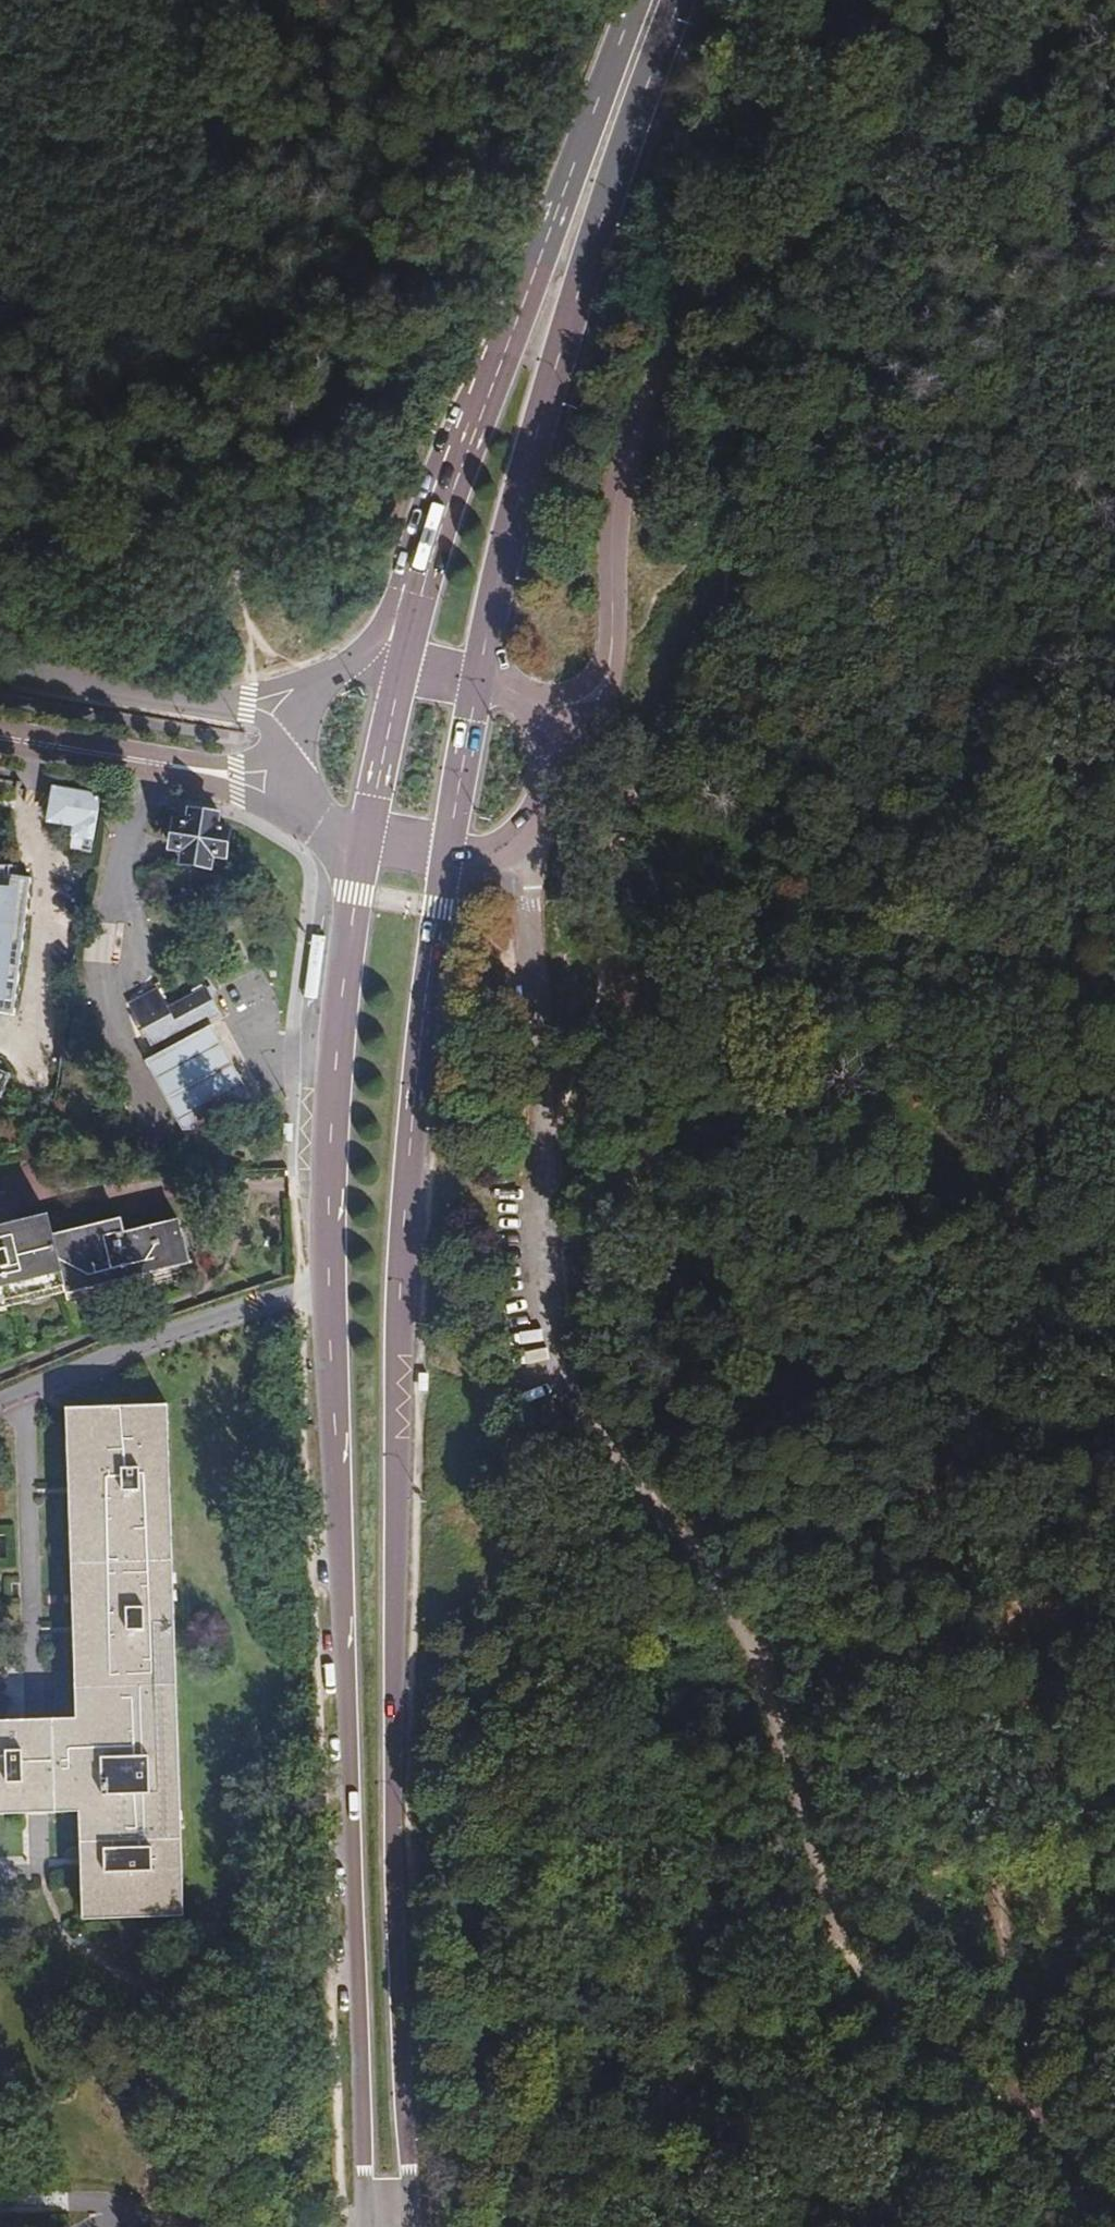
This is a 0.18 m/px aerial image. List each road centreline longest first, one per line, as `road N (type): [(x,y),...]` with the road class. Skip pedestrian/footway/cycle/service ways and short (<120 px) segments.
road 1 (track): [(1114,2196),(892,2011),(853,1963),(830,1928),(758,1669),(723,1591),(548,1373),(523,890)]
road 2 (track): [(1052,0),(987,119),(791,368),(727,491),(715,538),(715,621),(629,804),(616,861),(593,999),(572,1309),(548,1373)]
road 3 (primary): [(366,839),(330,1119),(328,1289),(367,2226)]
road 4 (primary): [(412,2226),(389,1615),(404,1221),(447,853)]
road 5 (unclassified): [(881,0),(672,337),(631,425),(609,571),(613,633),(604,676),(581,699),(526,702)]
road 6 (primary): [(476,680),(524,467),(675,0)]
road 7 (track): [(523,890),(521,833),(1114,991)]
road 8 (primary): [(620,0),(422,563)]
road 9 (track): [(1114,1676),(1025,1787),(1008,1859),(1009,1982),(1042,2134),(1073,2226)]
road 10 (track): [(554,0),(431,322),(283,459),(263,490)]
road 11 (tertiary): [(0,672),(294,713)]
road 12 (tertiary): [(0,738),(288,782)]
road 13 (primary): [(447,853),(498,852),(528,826),(548,789),(545,748),(526,702)]
road 14 (track): [(263,490),(239,566),(252,626),(250,681)]
road 15 (primary): [(401,664),(366,839)]
road 16 (primary): [(447,853),(476,680)]

